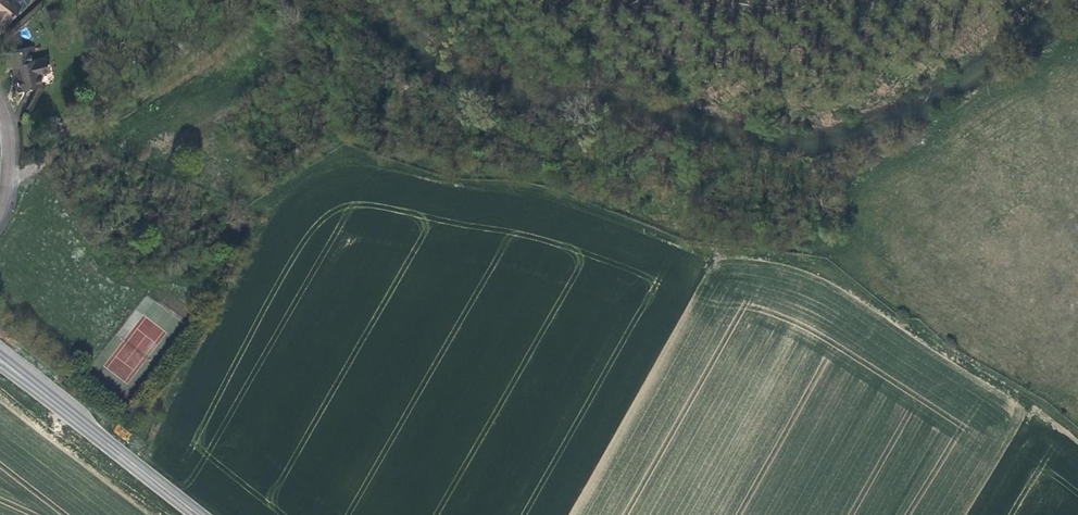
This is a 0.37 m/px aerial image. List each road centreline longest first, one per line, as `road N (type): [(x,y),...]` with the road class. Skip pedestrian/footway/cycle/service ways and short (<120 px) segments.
road 1 (tertiary): [(0,359),(200,514)]

